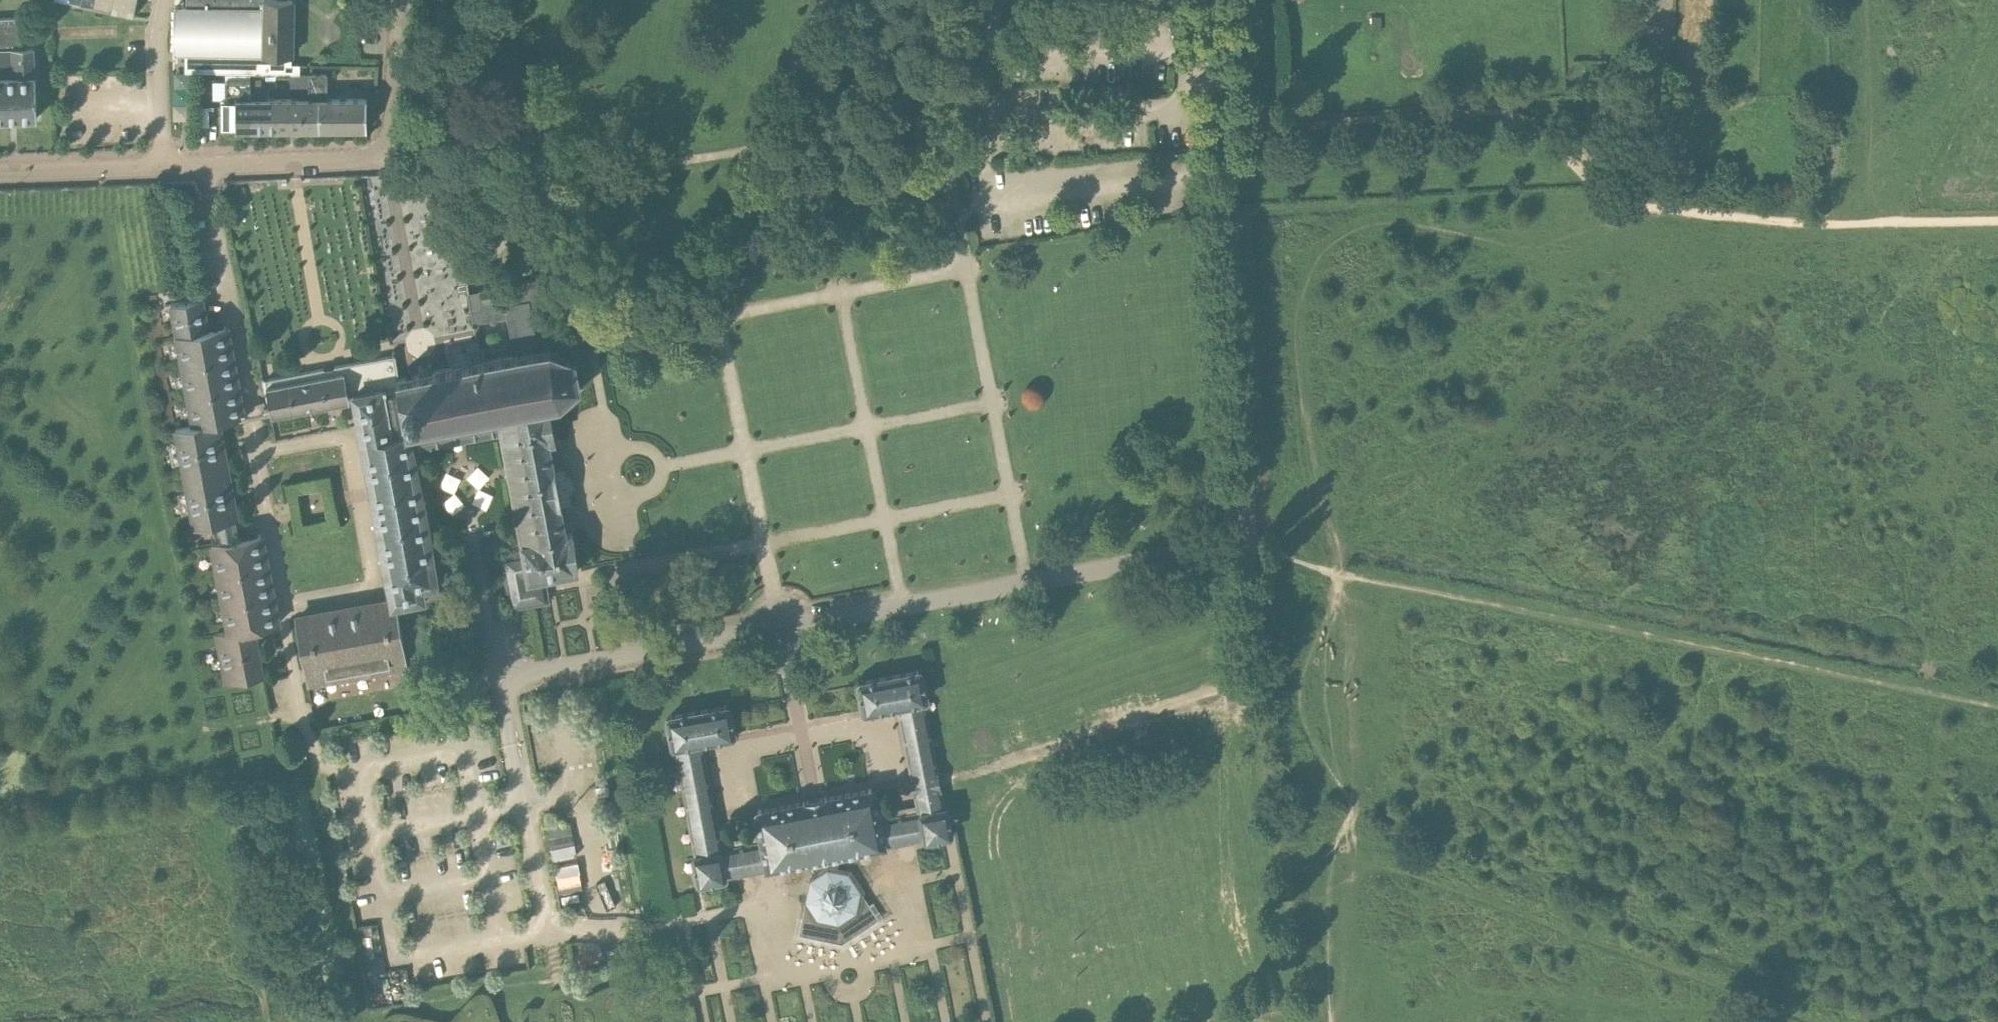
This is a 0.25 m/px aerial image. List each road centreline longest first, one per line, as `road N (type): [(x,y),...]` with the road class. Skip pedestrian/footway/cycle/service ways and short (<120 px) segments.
road 1 (unclassified): [(1213,0),(1244,465),(1241,539)]
road 2 (track): [(1241,539),(1249,649),(1242,675),(939,780)]
road 3 (track): [(1355,876),(1381,867),(1405,872),(1730,991)]
road 4 (residential): [(164,166),(354,161),(382,151),(394,120),(397,0)]
road 5 (residential): [(166,0),(159,37),(164,166)]
road 6 (unclassified): [(164,166),(0,171)]

